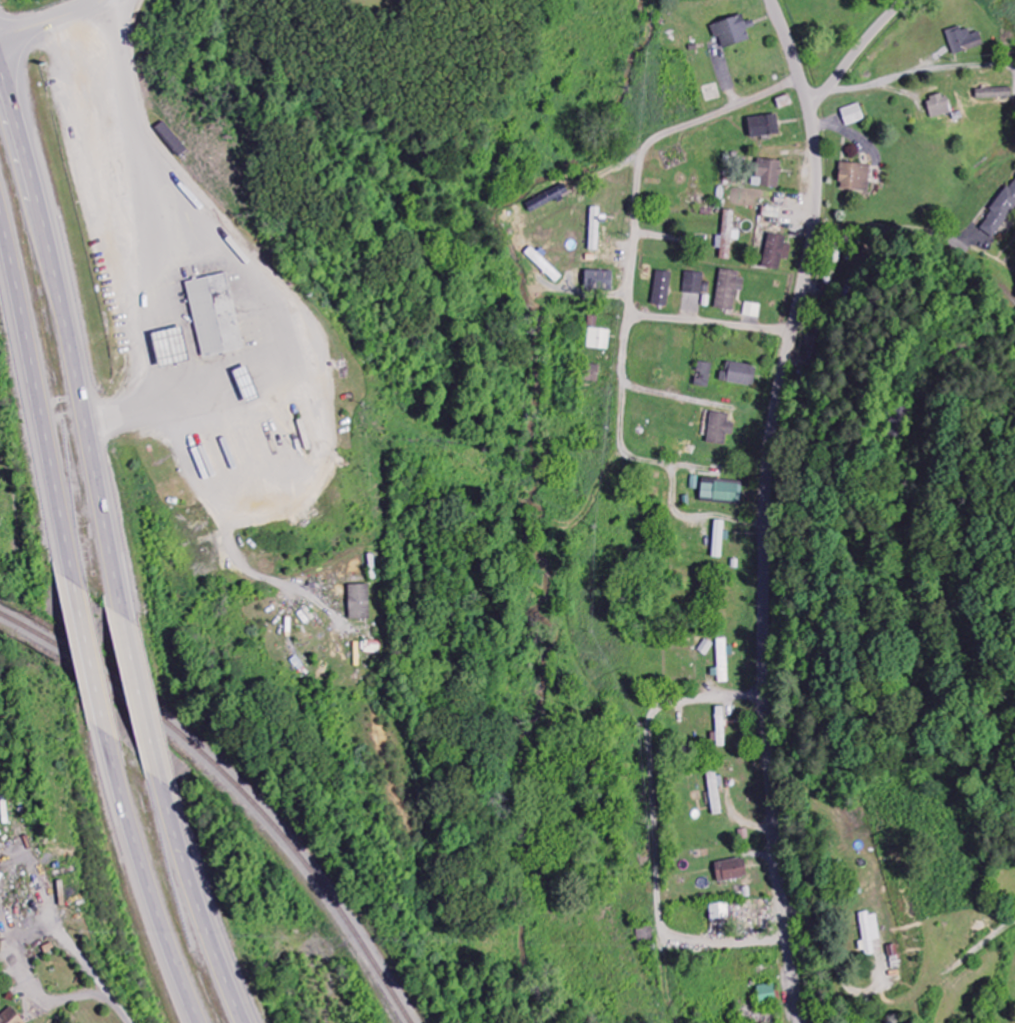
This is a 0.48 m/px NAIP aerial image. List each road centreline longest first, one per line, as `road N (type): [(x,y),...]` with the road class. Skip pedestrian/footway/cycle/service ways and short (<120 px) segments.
road 1 (residential): [(802,1022),(765,640),(770,451),(818,209),(810,113),(773,0)]
road 2 (trunk): [(126,615),(53,242),(0,59)]
road 3 (residential): [(767,696),(661,707),(652,716),(657,876),(668,939),(789,938)]
road 4 (trunk): [(0,222),(75,588)]
road 5 (residential): [(801,78),(665,136),(645,155),(631,304),(650,317)]
road 6 (trunk): [(106,733),(137,855),(196,1022)]
road 7 (trunk): [(249,1022),(167,786)]
road 8 (trunk): [(167,786),(126,615)]
road 9 (residential): [(810,113),(907,0)]
road 10 (trunk): [(75,588),(106,733)]
road 11 (residential): [(650,317),(794,333)]

